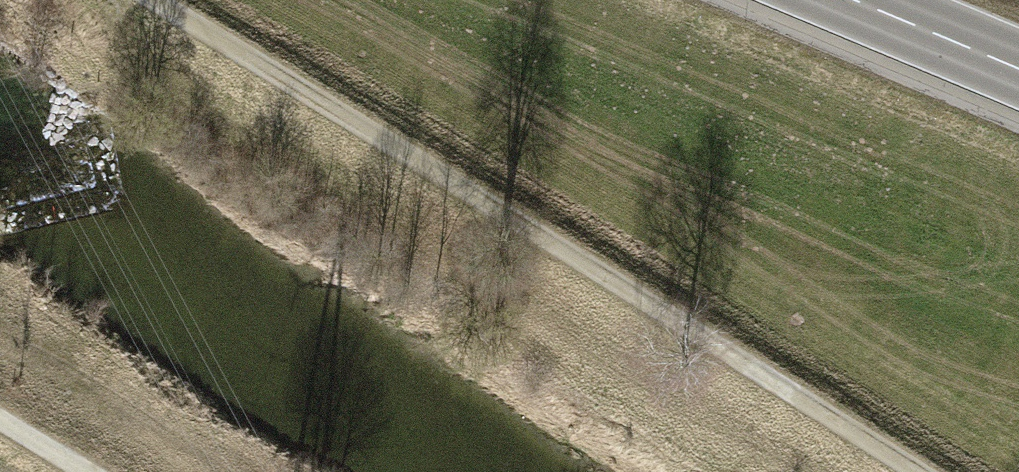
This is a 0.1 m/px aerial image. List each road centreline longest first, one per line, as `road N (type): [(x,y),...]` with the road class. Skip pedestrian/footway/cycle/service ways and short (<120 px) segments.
road 1 (track): [(930,471),(163,0)]
road 2 (primary): [(1018,73),(847,0)]

